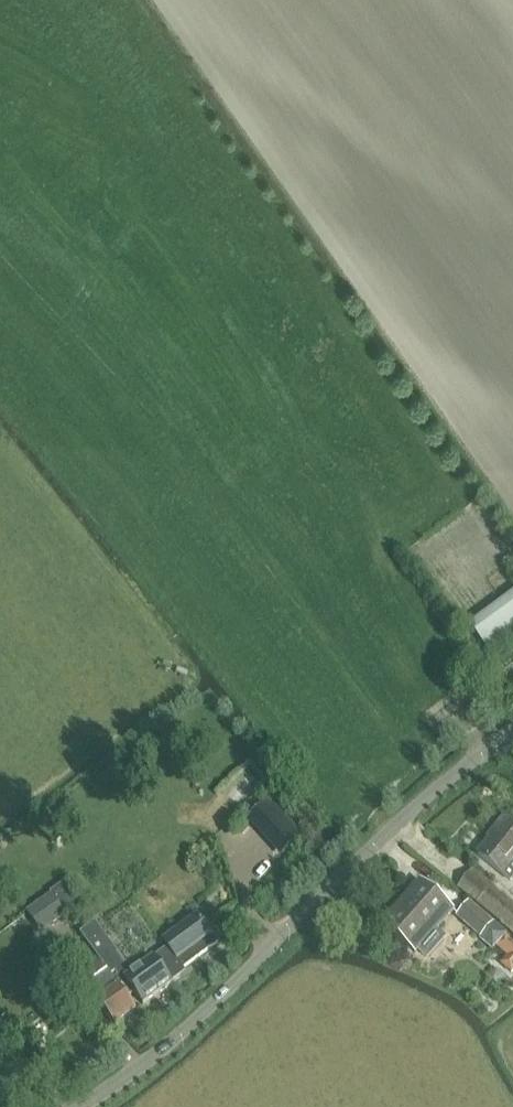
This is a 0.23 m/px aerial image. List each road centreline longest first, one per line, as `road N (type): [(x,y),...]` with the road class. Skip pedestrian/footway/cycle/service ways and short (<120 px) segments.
road 1 (unclassified): [(98,1106),(201,1027),(397,831),(512,740)]

